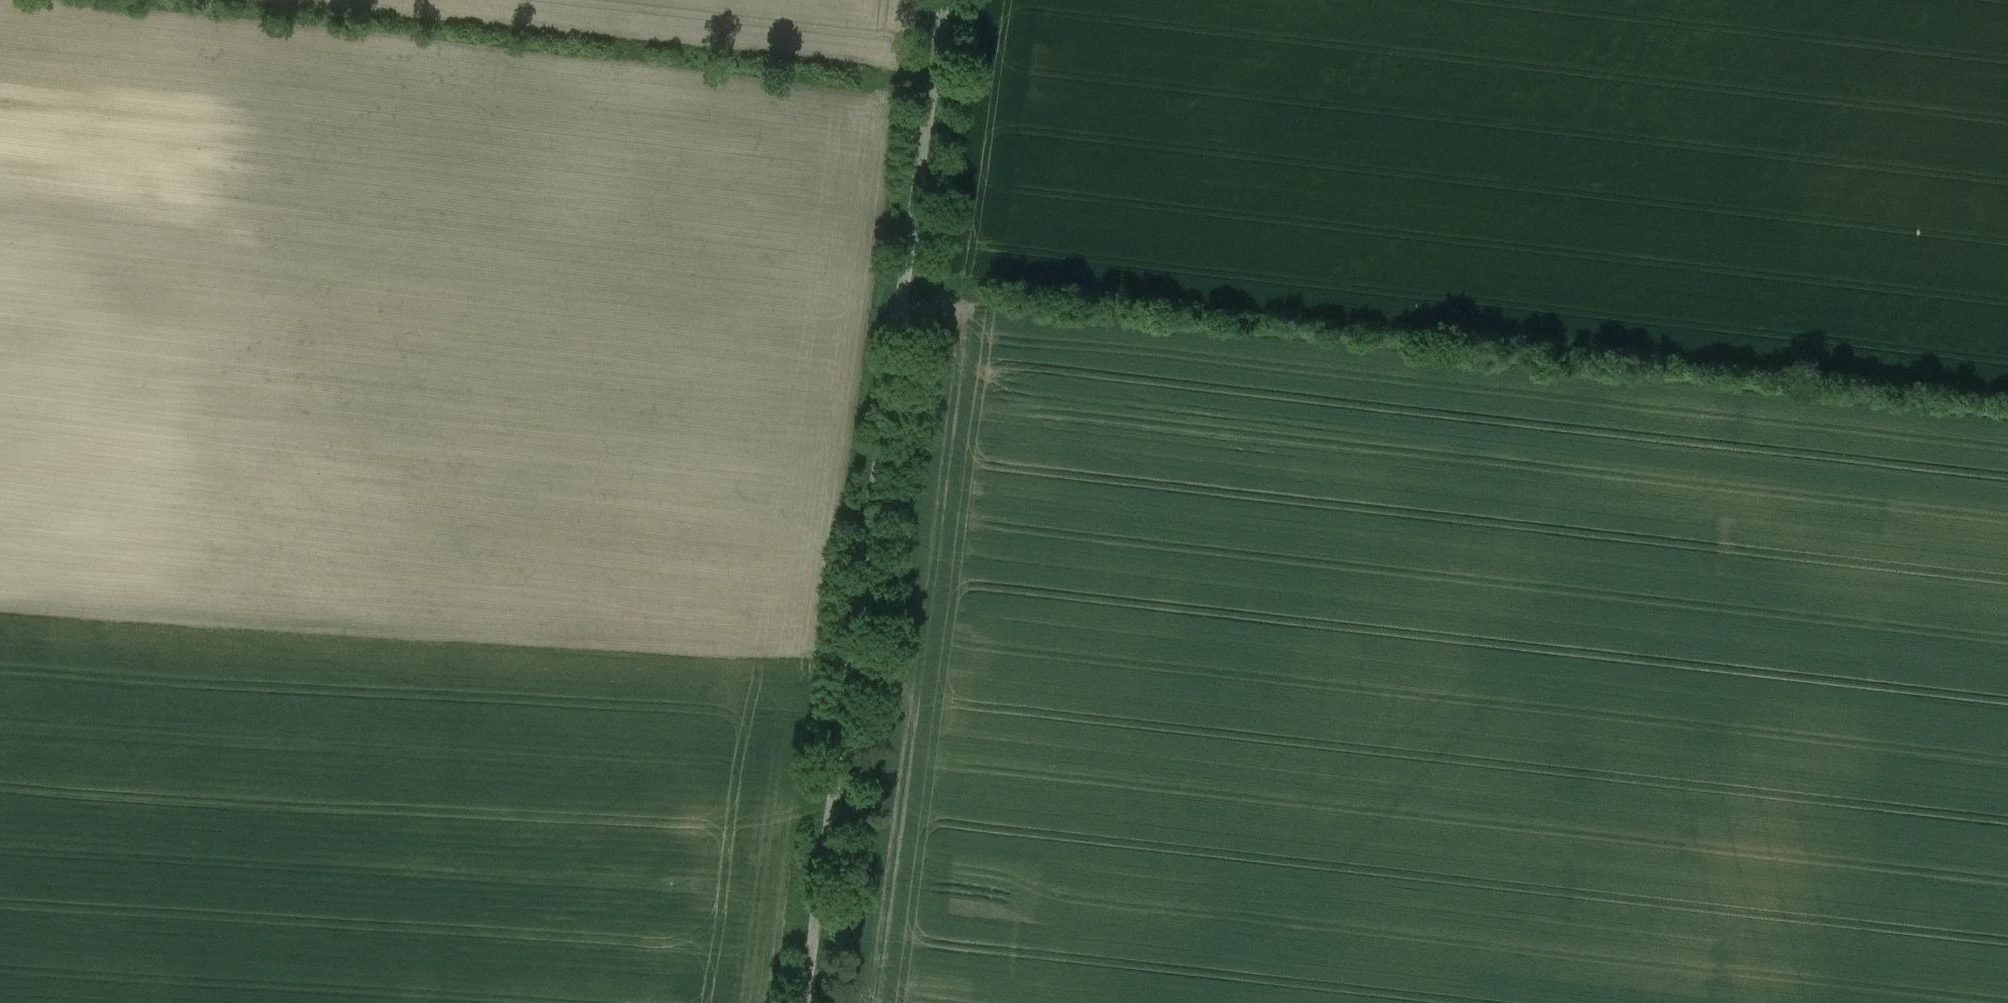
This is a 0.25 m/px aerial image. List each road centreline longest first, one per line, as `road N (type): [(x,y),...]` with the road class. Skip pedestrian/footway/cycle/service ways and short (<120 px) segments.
road 1 (unclassified): [(807,1002),(947,0)]

